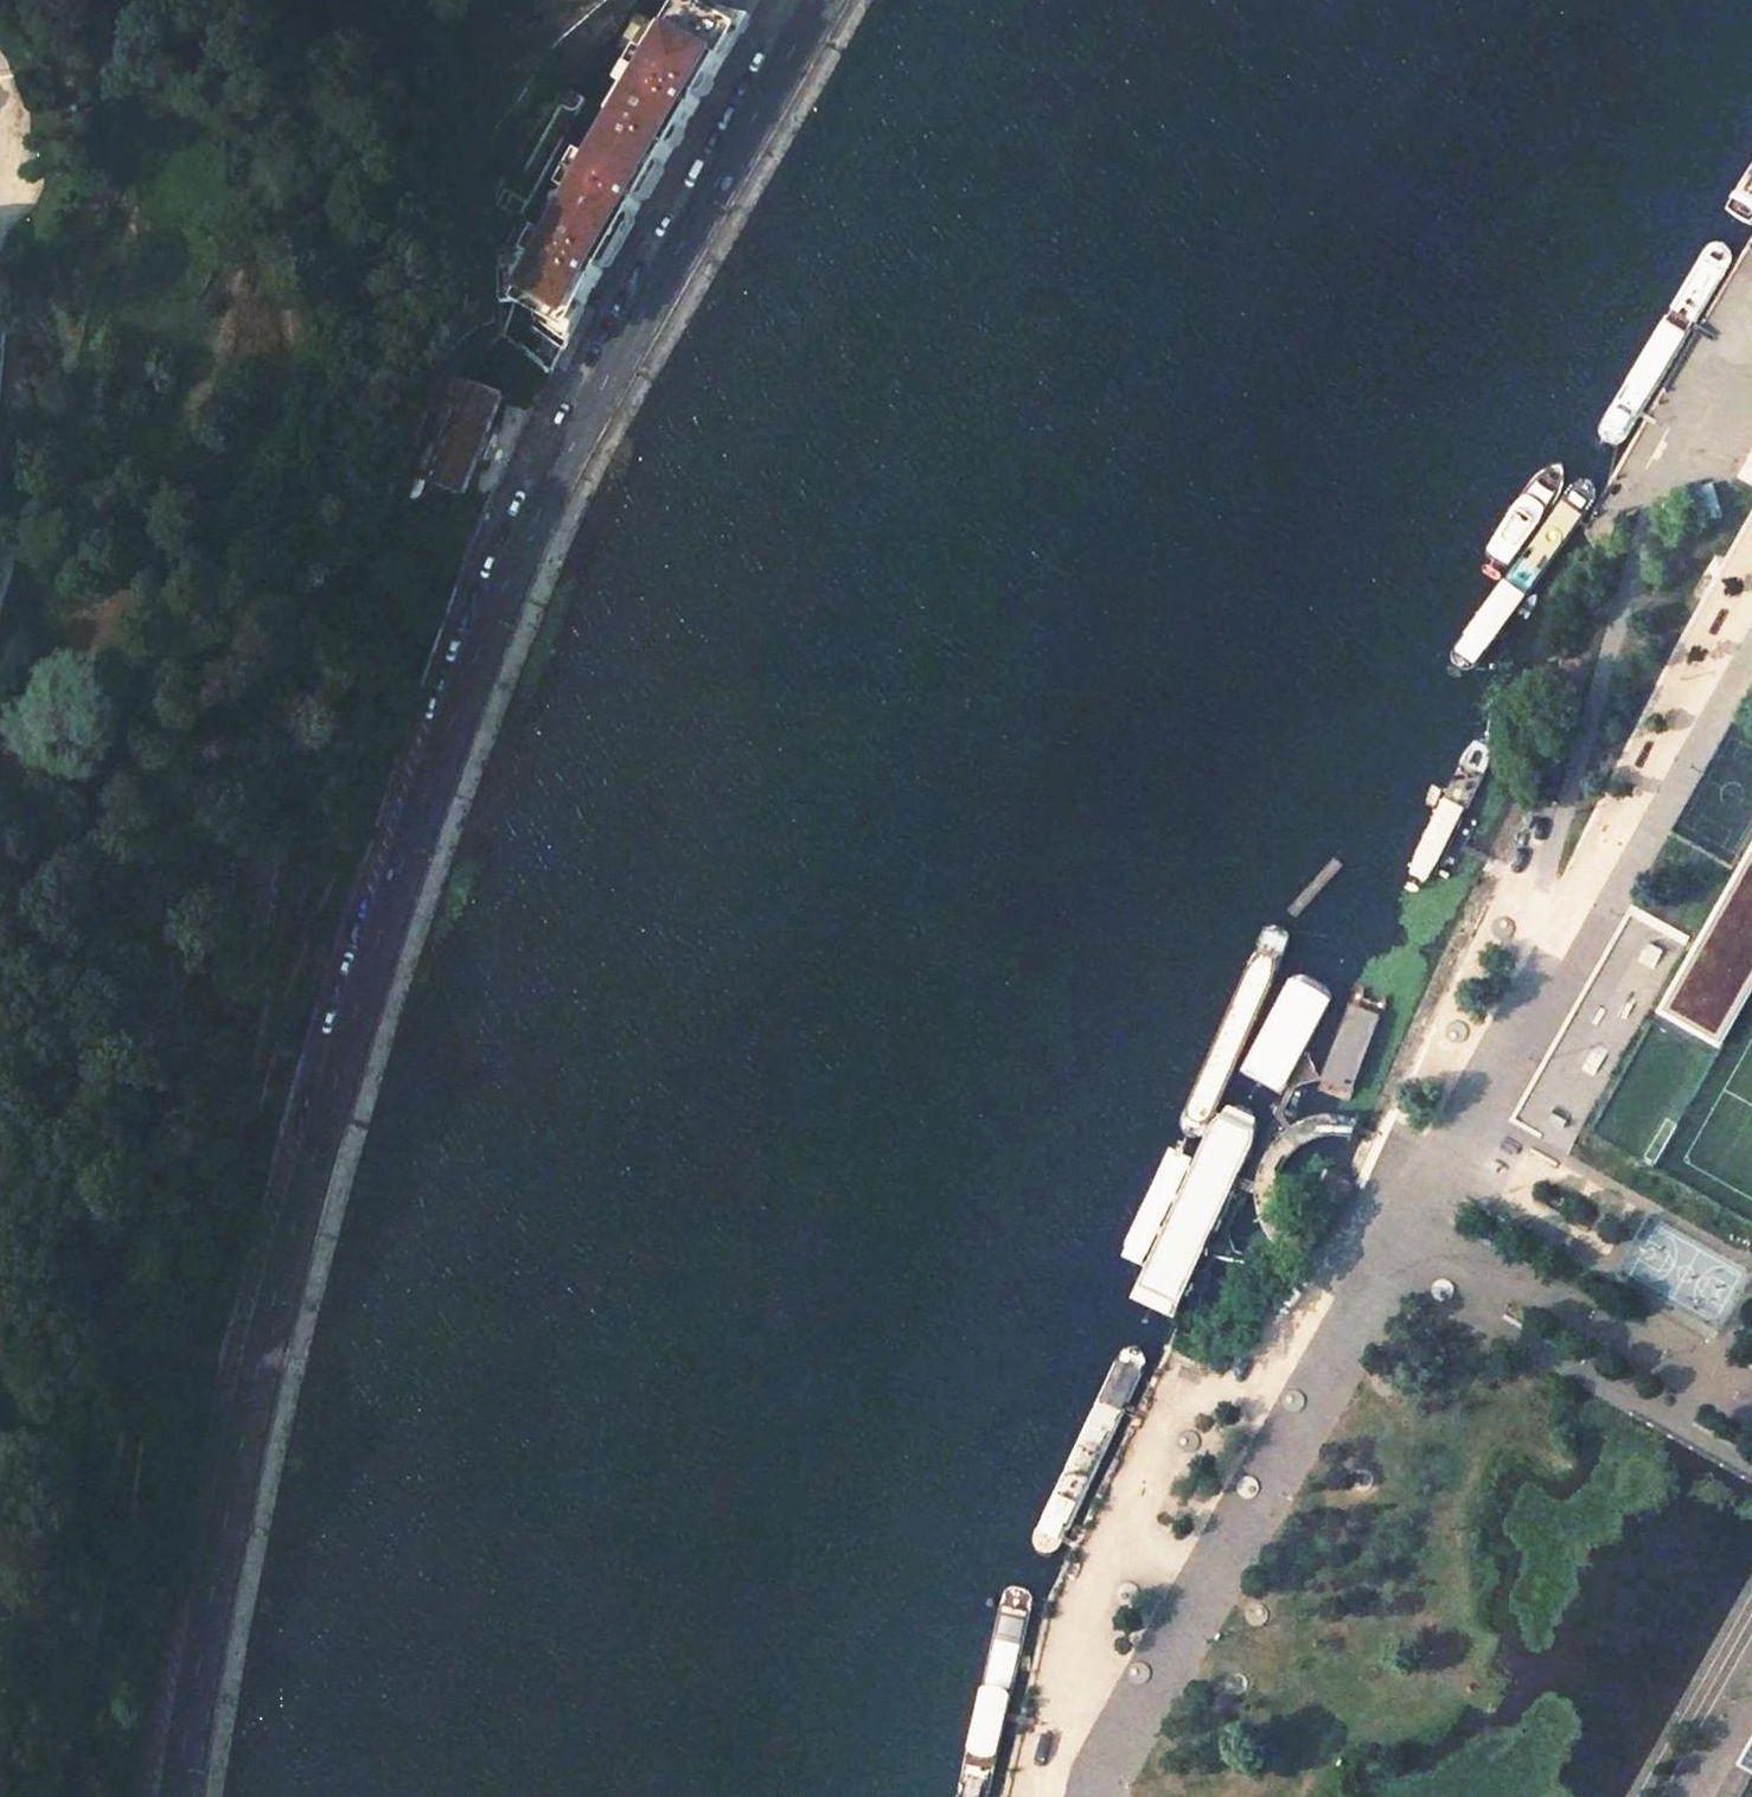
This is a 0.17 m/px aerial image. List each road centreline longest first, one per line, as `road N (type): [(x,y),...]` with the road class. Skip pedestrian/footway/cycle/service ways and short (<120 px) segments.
road 1 (tertiary): [(819,0),(514,537),(384,919),(291,1230),(242,1439),(177,1796)]

